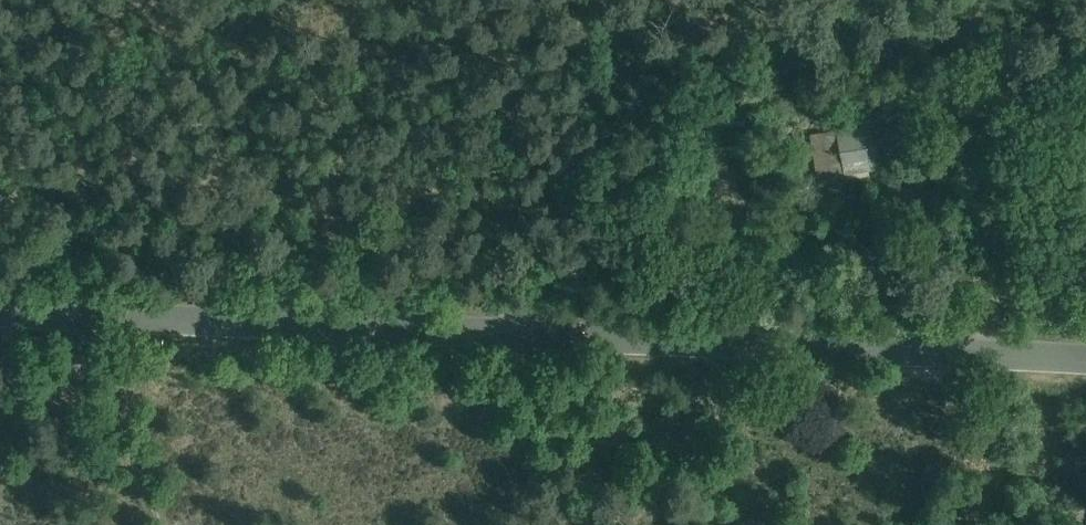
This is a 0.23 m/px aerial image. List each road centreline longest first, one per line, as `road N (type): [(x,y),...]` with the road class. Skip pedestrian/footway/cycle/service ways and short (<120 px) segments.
road 1 (unclassified): [(1085,358),(0,310)]

